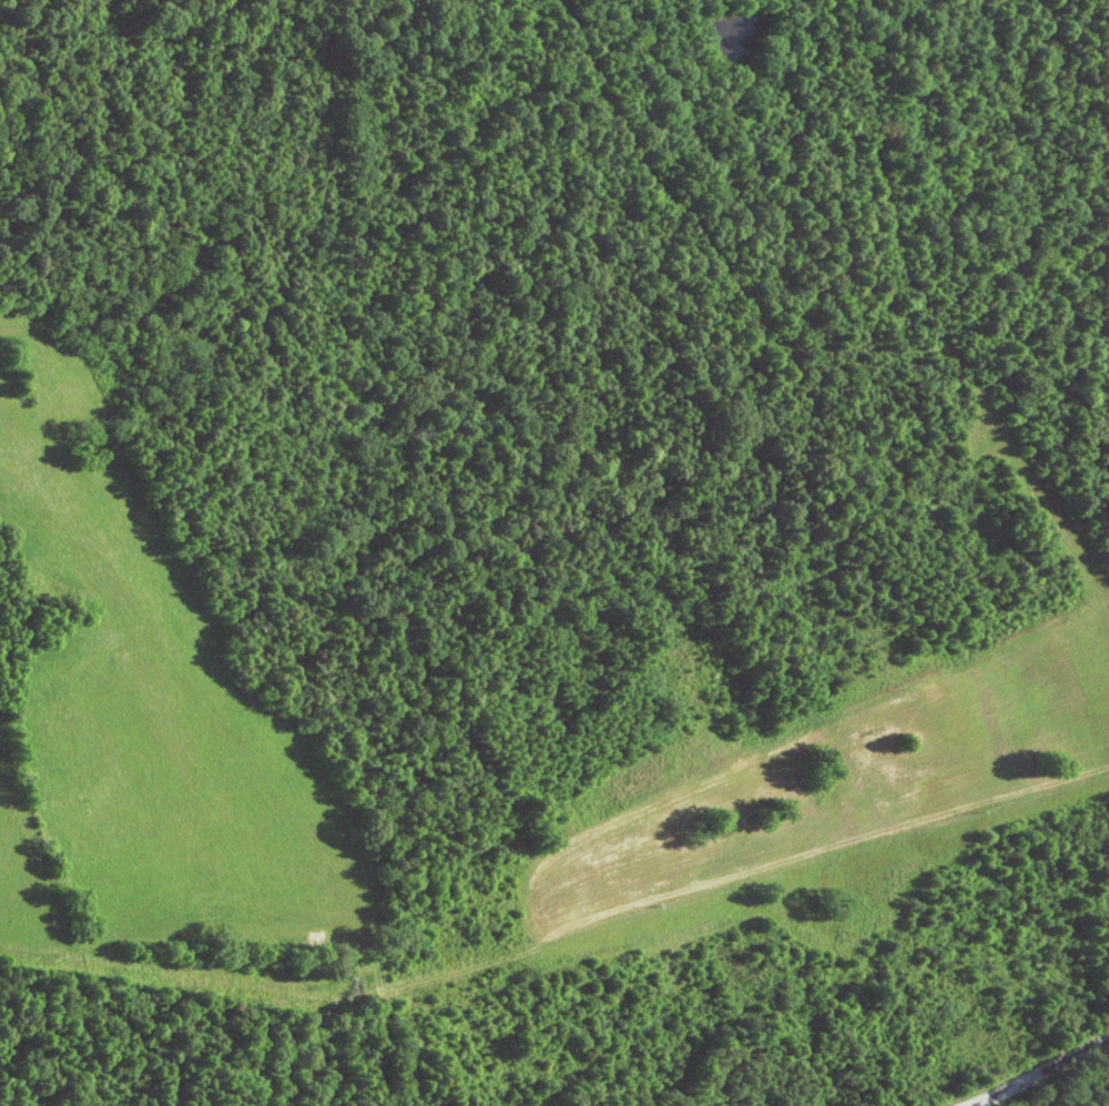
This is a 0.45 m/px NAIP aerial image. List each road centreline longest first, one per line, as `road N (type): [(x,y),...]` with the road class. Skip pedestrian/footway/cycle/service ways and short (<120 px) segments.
road 1 (residential): [(444,1105),(760,1097),(1108,1011)]

